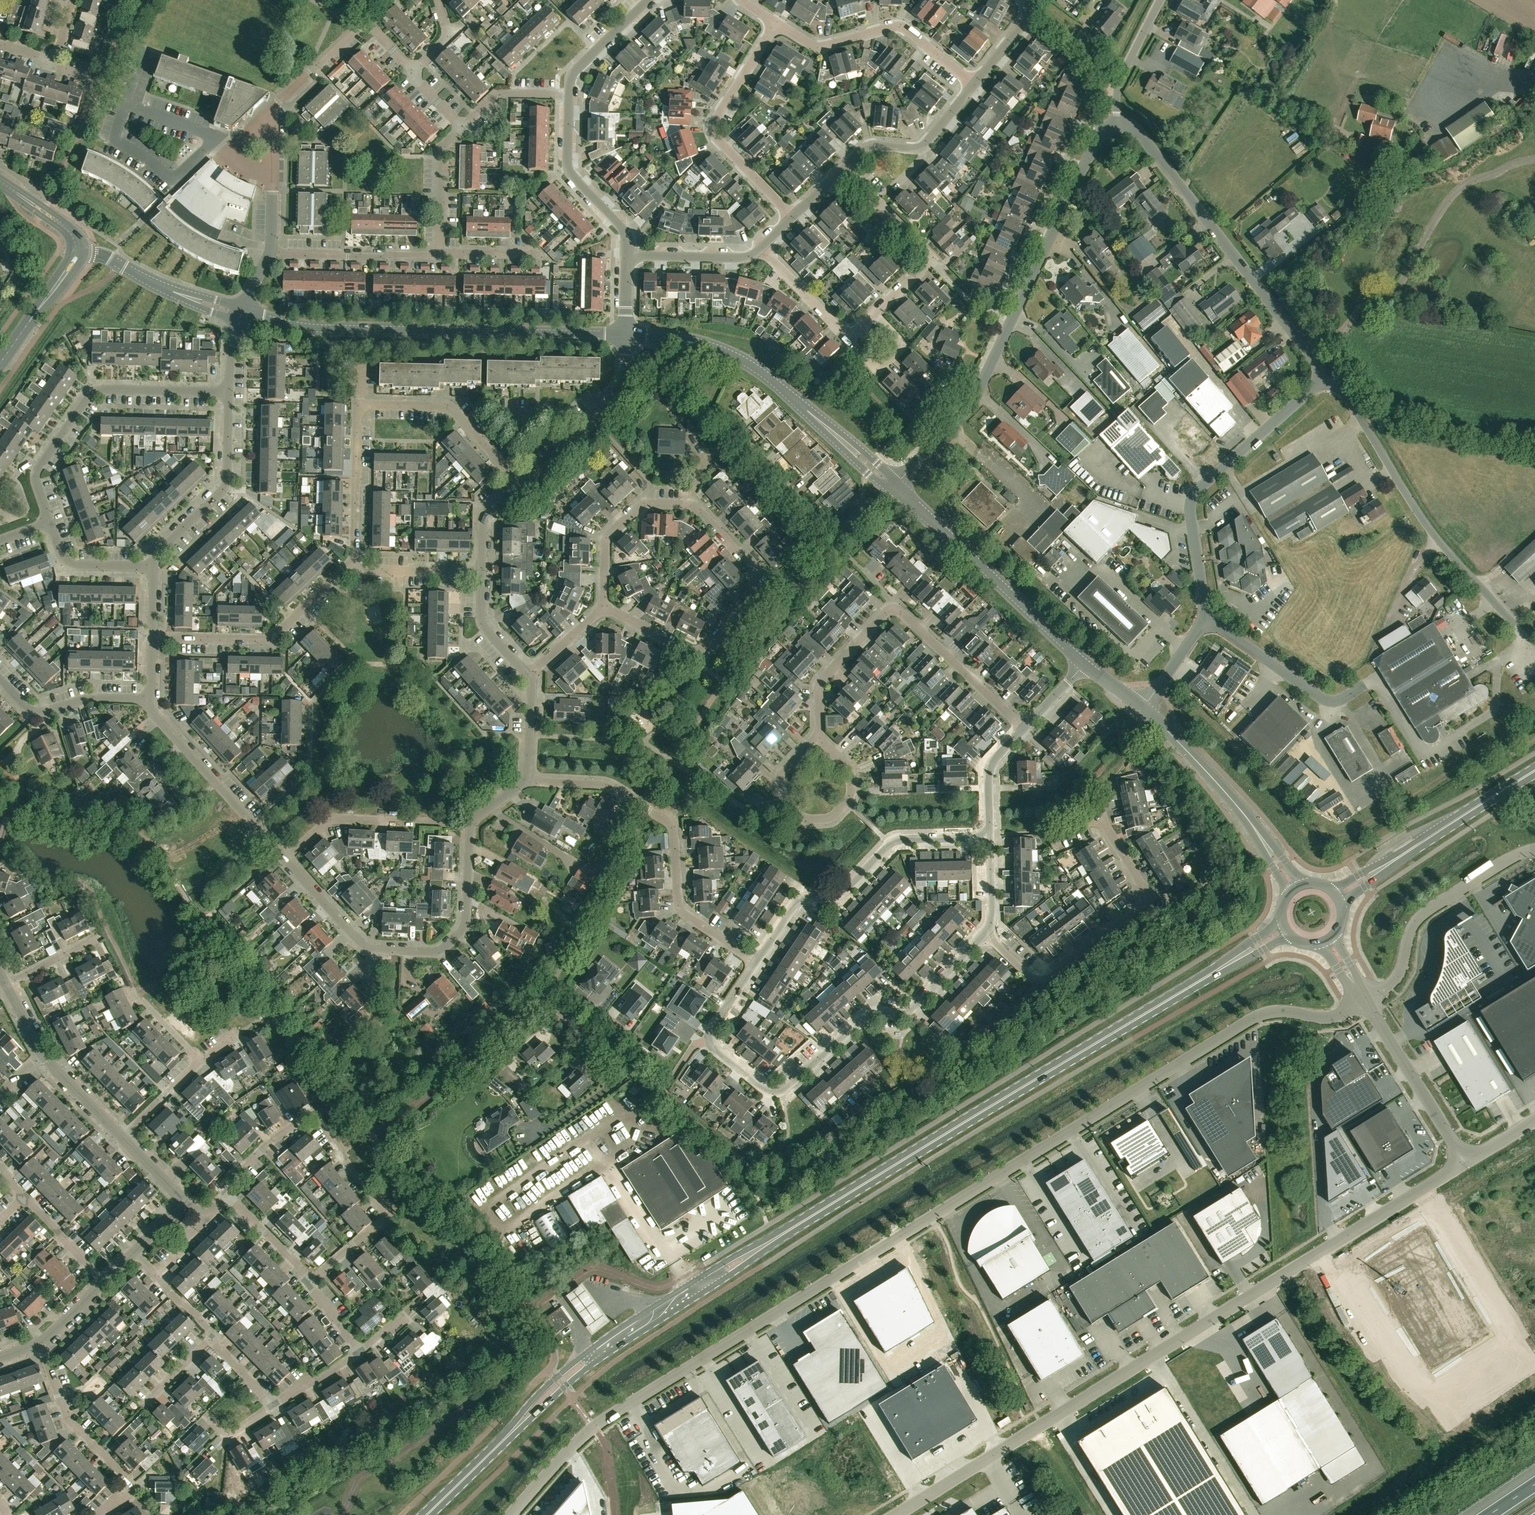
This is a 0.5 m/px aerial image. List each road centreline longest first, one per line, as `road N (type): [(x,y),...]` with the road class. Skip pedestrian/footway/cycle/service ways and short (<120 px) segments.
road 1 (unclassified): [(1366,1001),(1332,1018),(1256,1017),(595,1428),(513,1514)]
road 2 (secondary): [(597,1354),(1285,928)]
road 3 (unclassified): [(896,1514),(1465,1163)]
road 4 (unclassified): [(891,483),(972,402),(1095,135),(1114,123)]
road 5 (tertiary): [(625,334),(335,330),(243,315)]
road 6 (residential): [(311,1282),(390,1215),(313,1114),(225,1187),(230,1198)]
road 7 (residential): [(711,1040),(769,1091),(782,1092),(865,1017),(911,1009),(986,932)]
road 8 (residential): [(516,479),(449,407),(365,405),(358,416),(355,553),(347,568)]
road 9 (residential): [(757,962),(682,911),(670,822),(606,786),(527,779)]
road 10 (residential): [(286,860),(366,946),(440,951),(465,926),(472,825)]
road 11 (tertiary): [(891,483),(743,360),(685,340),(625,334)]
road 12 (unclassified): [(1312,359),(1405,281),(1458,187),(1534,153)]
road 13 (unclassified): [(1312,359),(1136,131),(1114,123)]
road 14 (residential): [(603,604),(691,651),(710,644),(755,575),(688,505)]
road 15 (unclassified): [(1202,618),(1191,498),(1322,379)]
road 16 (residential): [(986,932),(1029,973),(1044,976),(1140,906),(1141,882),(1102,818)]
road 17 (unclassified): [(1534,654),(1427,525),(1361,421)]
road 18 (residential): [(51,524),(37,470),(94,390),(229,391)]
road 19 (residential): [(757,962),(796,903),(851,888),(891,843),(990,837)]
road 20 (tertiary): [(1085,664),(891,483)]
road 21 (residential): [(793,217),(713,128),(776,24)]
road 22 (tertiary): [(1295,888),(1235,804),(1142,709)]
road 23 (unclassified): [(1534,851),(1423,914),(1397,978),(1366,1001)]
road 24 (secondary): [(1336,896),(1534,771)]
road 25 (residential): [(972,85),(900,27),(818,47),(776,24)]
road 26 (residential): [(153,636),(271,638),(347,568)]
road 27 (residential): [(819,737),(850,772),(851,797),(832,817),(805,818),(784,800),(782,772),(809,745)]
road 28 (residential): [(711,1040),(691,1050),(665,1085),(653,1086),(543,998)]
road 29 (residential): [(99,1514),(130,1492),(129,1479),(68,1419),(41,1343)]
road 30 (residential): [(286,860),(159,719),(151,700)]
road 31 (residential): [(872,315),(930,259),(846,166)]
road 32 (unclassified): [(1375,679),(1340,701),(1324,699),(1202,618)]
road 33 (residential): [(154,566),(160,550),(226,484),(229,391)]
road 34 (residential): [(286,860),(331,818),(472,825)]
road 35 (residential): [(270,112),(359,27),(372,27),(413,71)]
road 36 (residential): [(688,505),(706,463),(736,438),(810,516)]
road 37 (residential): [(516,479),(619,387),(625,334)]
road 38 (unclassified): [(1366,1001),(1465,1163)]
road 39 (unclassified): [(627,255),(625,233),(568,168),(569,95)]
road 40 (tertiary): [(243,315),(78,250)]
road 41 (residential): [(893,609),(1024,728)]
road 42 (unclassified): [(1534,450),(1361,421)]
road 43 (residential): [(439,256),(271,251)]
road 44 (residential): [(151,700),(87,699),(33,712),(0,680)]
road 45 (residential): [(603,604),(609,532),(643,504),(688,505)]
road 46 (residential): [(819,737),(819,682),(893,609)]
road 47 (residential): [(123,1137),(237,1032)]
road 48 (tertiary): [(0,364),(78,250)]
road 49 (residential): [(439,256),(439,157),(462,127)]
road 50 (secondary): [(597,1354),(555,1378),(498,1445)]
road 51 (unclassified): [(627,255),(743,258),(761,249)]
road 52 (secondary): [(498,1445),(573,1388),(597,1354)]
road 53 (residential): [(482,572),(347,568)]
road 54 (residential): [(154,566),(72,564),(51,524)]
road 55 (unclassified): [(569,95),(575,71),(648,0)]
road 56 (residential): [(761,249),(849,337)]
road 57 (residential): [(990,837),(990,766),(1024,728)]
road 58 (residential): [(462,127),(498,93),(569,95)]
road 59 (residential): [(528,675),(483,625),(482,572)]

